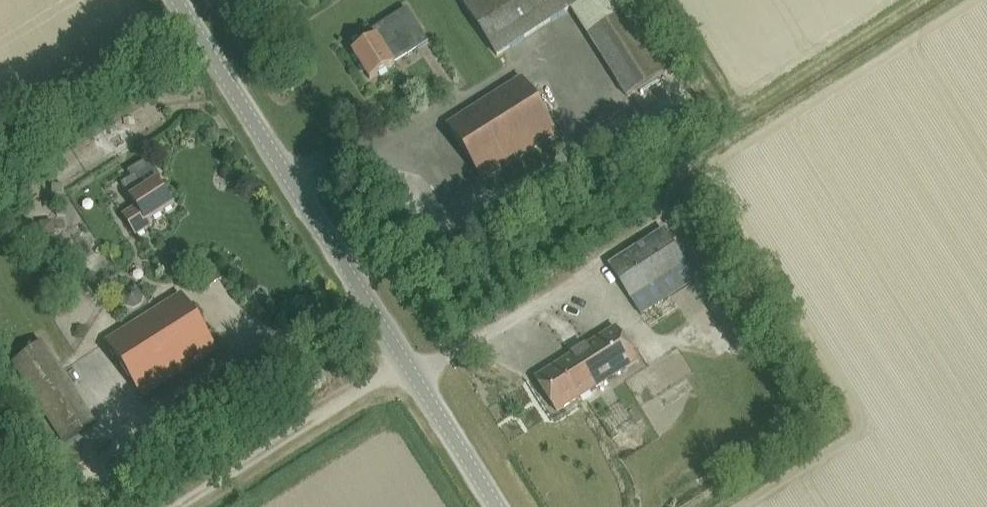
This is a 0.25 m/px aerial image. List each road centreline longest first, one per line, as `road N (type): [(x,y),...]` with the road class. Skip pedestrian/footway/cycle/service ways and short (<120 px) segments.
road 1 (unclassified): [(497,506),(176,0)]

